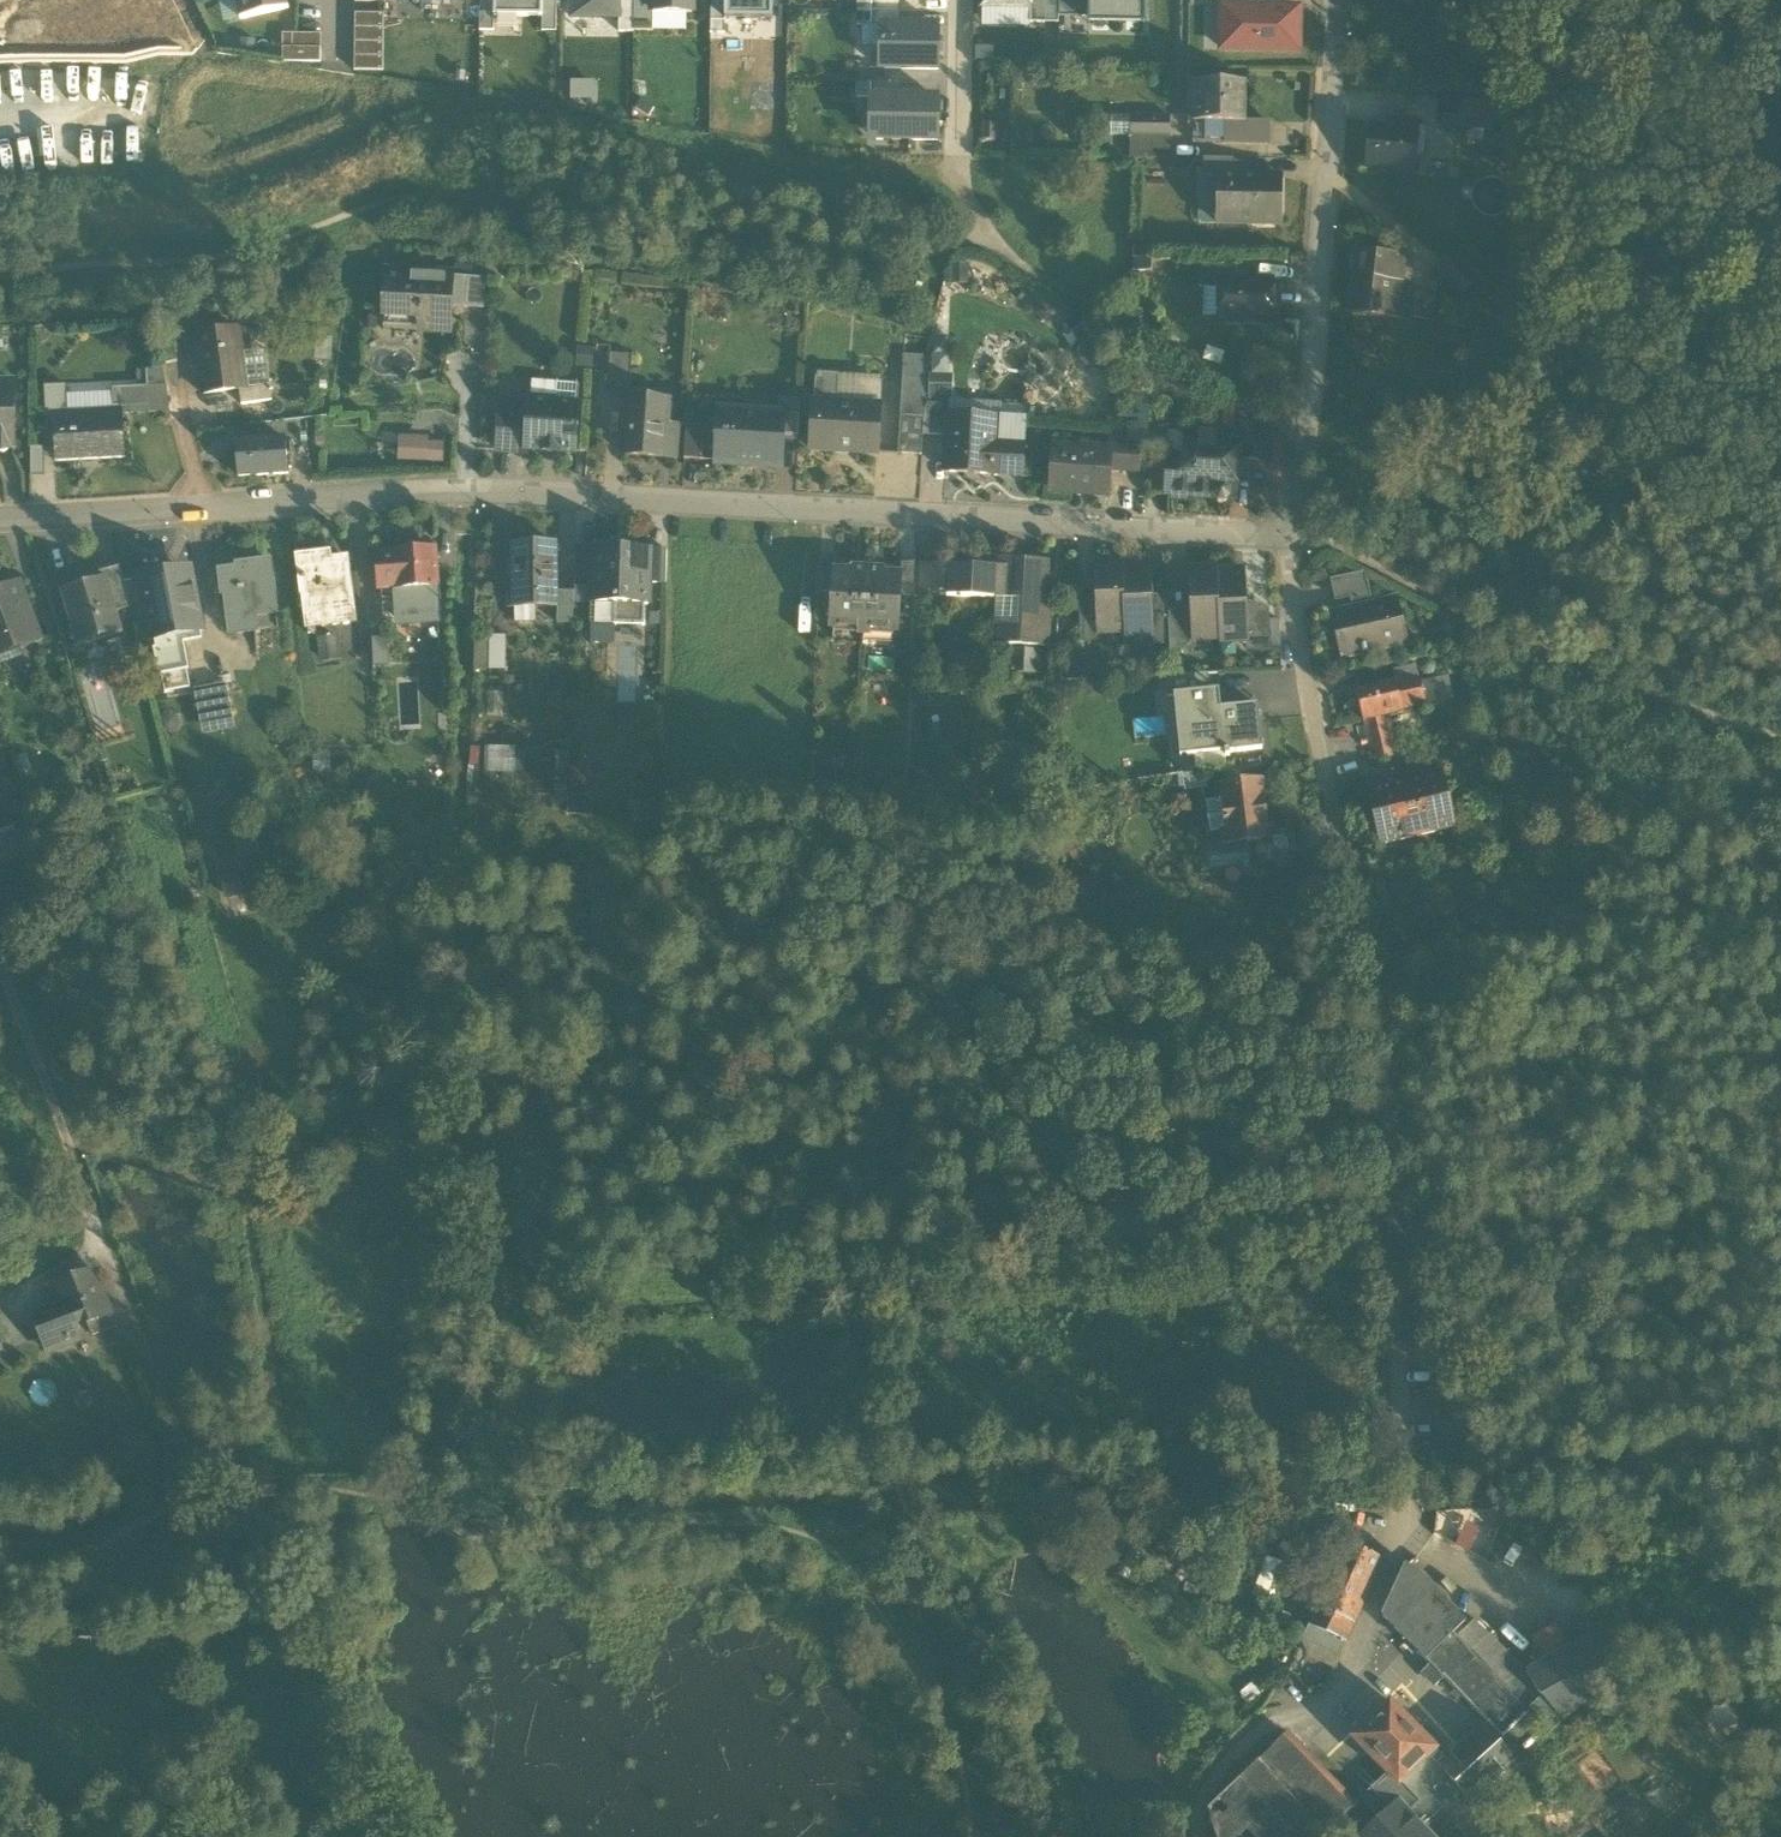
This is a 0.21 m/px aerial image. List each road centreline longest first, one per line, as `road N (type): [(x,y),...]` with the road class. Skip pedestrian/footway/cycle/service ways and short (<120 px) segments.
road 1 (residential): [(0,520),(472,493),(1290,538)]
road 2 (residential): [(1290,538),(1303,662),(1336,777),(1394,1128),(1411,1500),(1409,1531),(1331,1707)]
road 3 (residential): [(1336,0),(1290,538)]
road 4 (track): [(1780,463),(1645,436),(1300,443)]
road 5 (track): [(1331,1707),(1270,1730),(1202,1804),(1200,1836)]
road 6 (residential): [(961,0),(959,149)]

